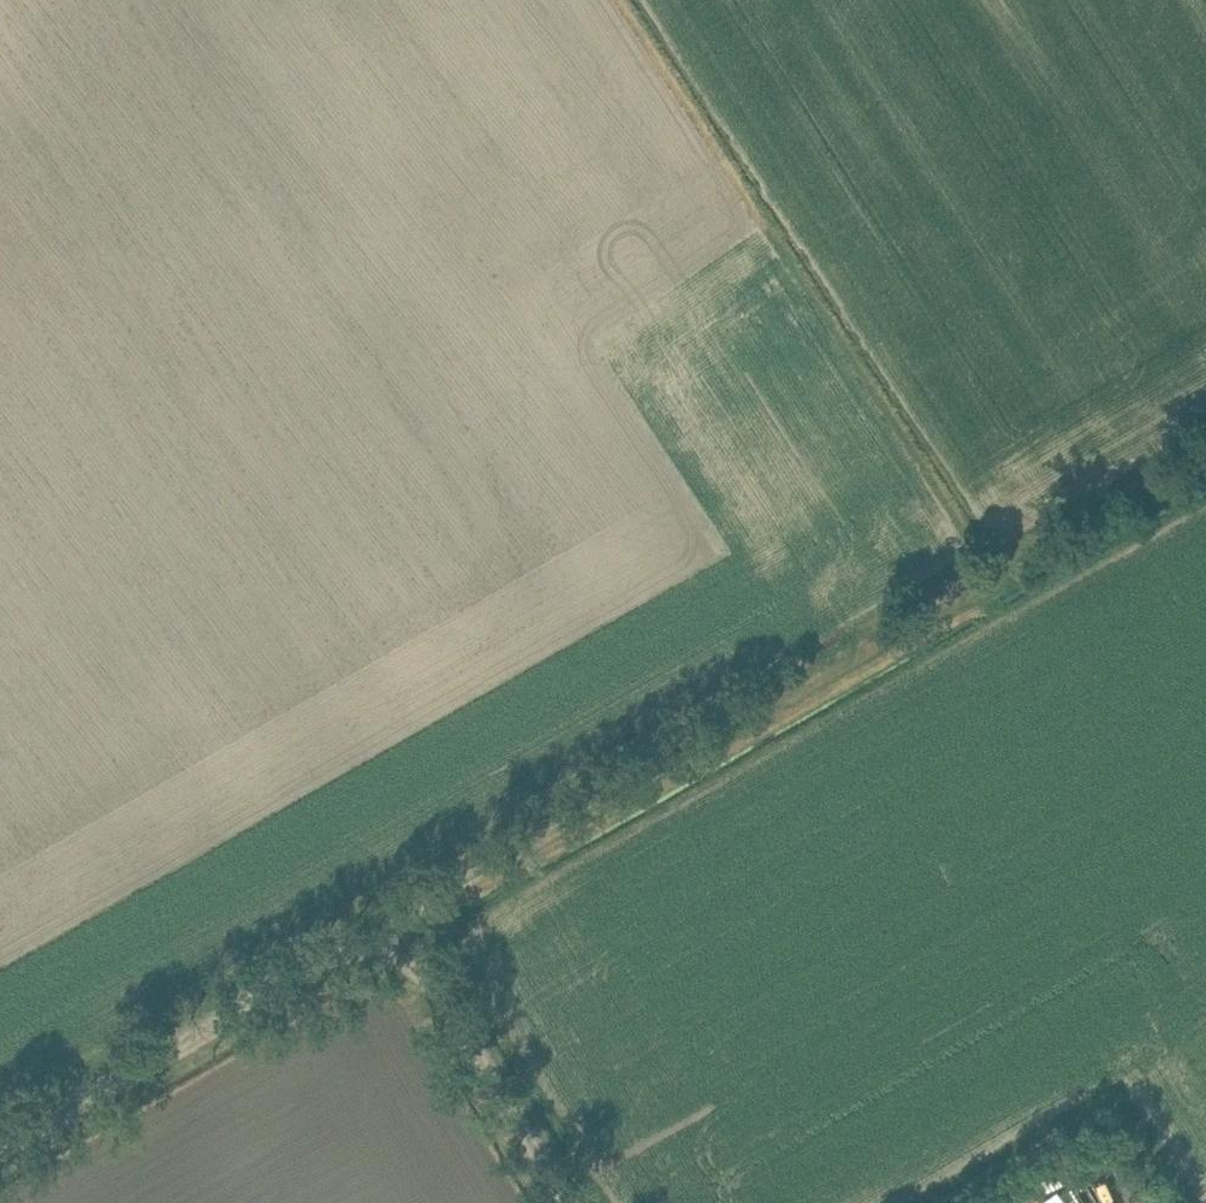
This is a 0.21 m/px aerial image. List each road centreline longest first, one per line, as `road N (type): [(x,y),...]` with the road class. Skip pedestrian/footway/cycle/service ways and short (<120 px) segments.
road 1 (track): [(1205,461),(420,923)]
road 2 (track): [(595,1202),(420,923),(380,924),(0,1146)]

